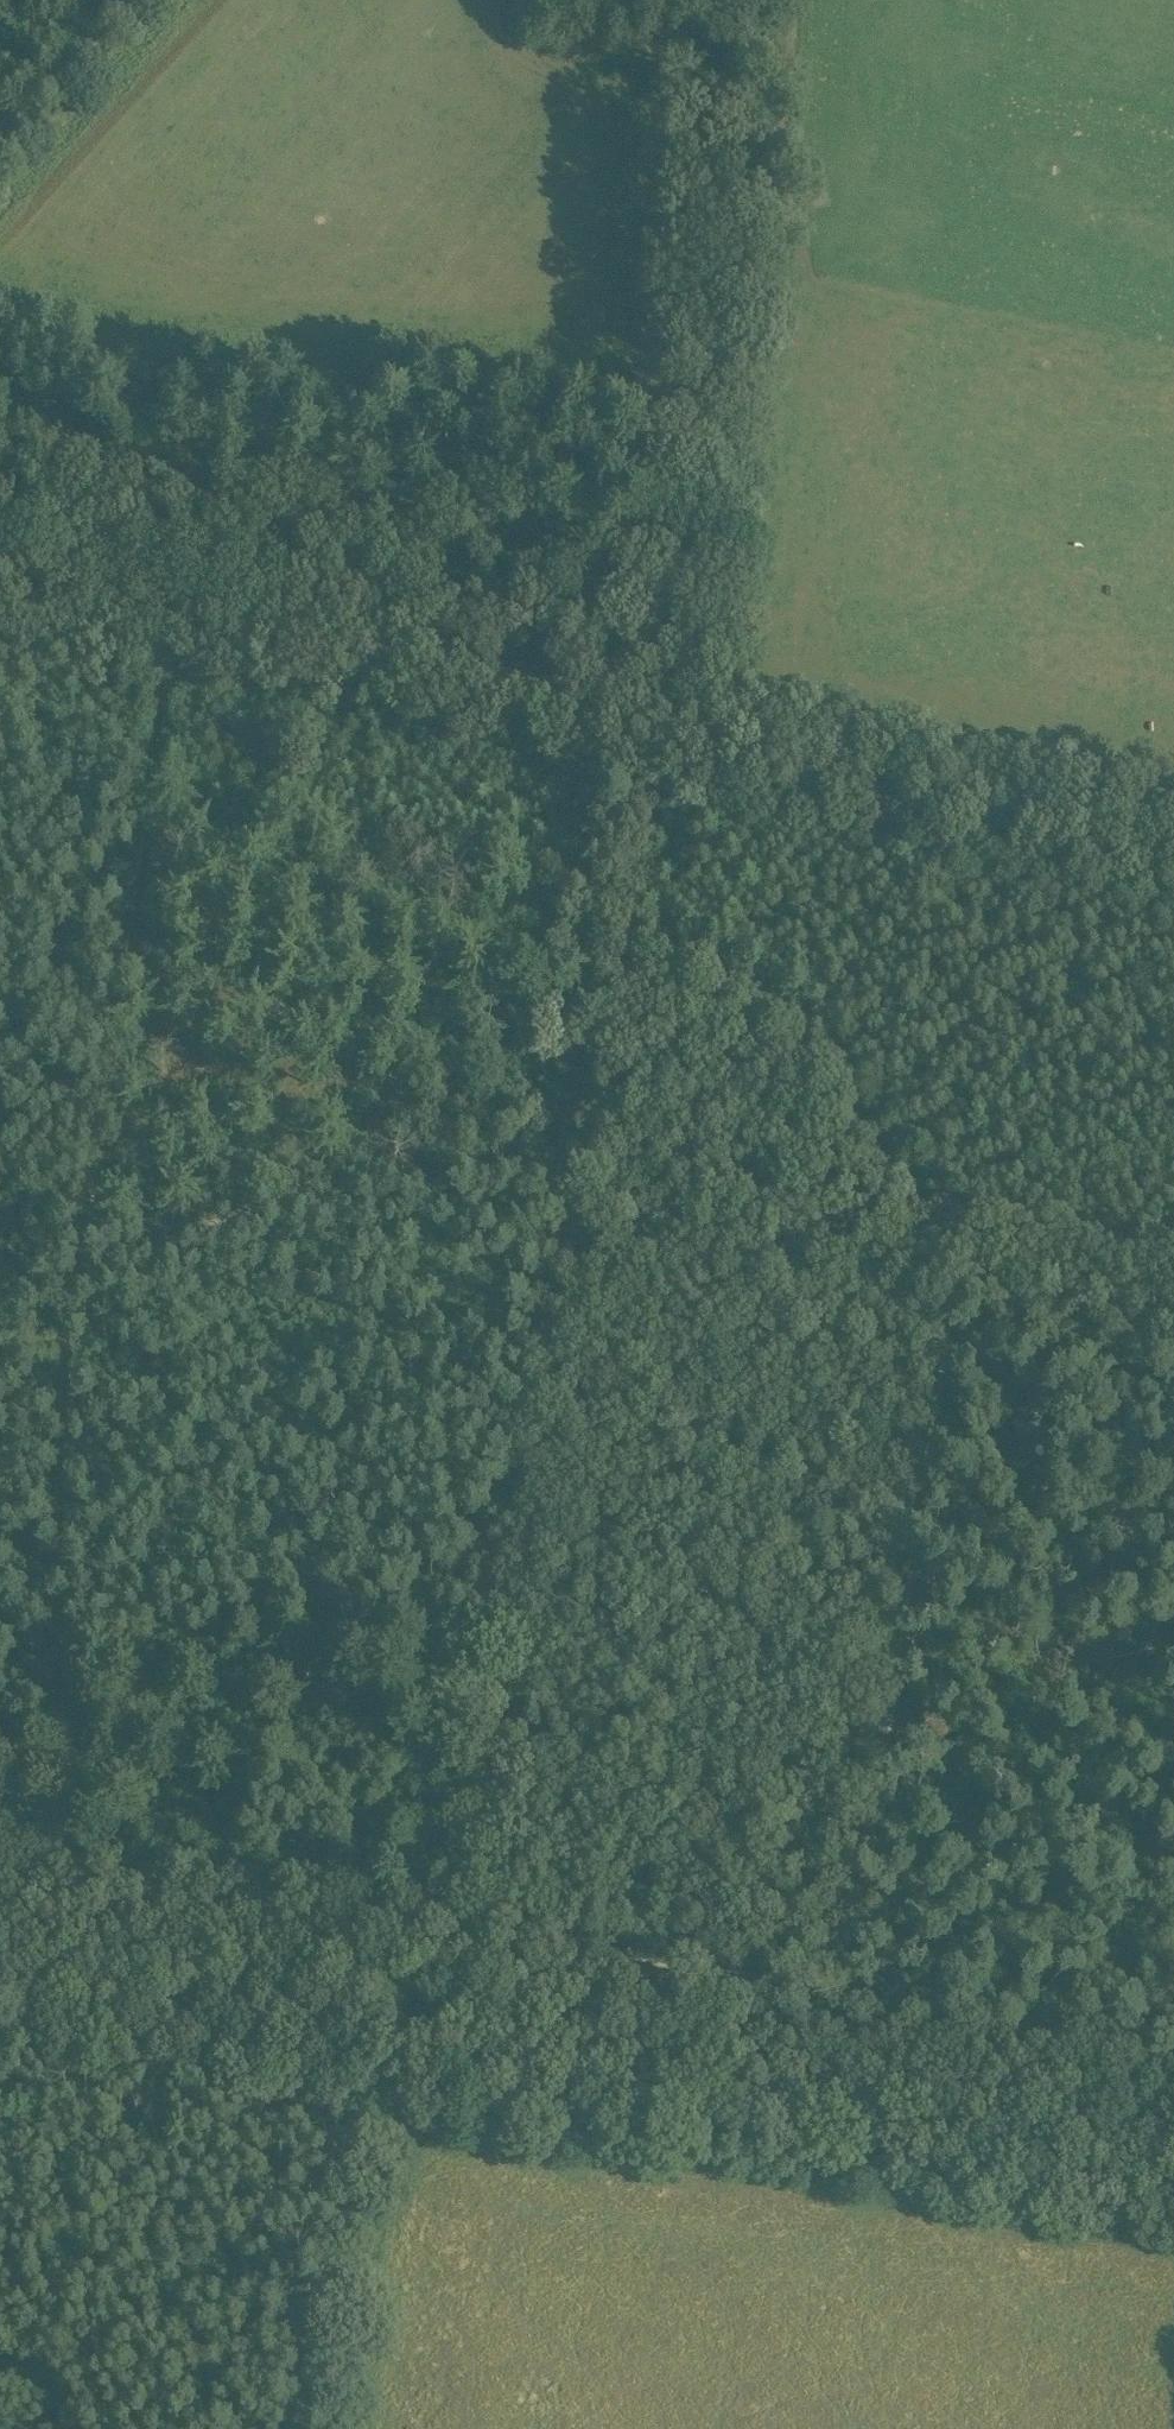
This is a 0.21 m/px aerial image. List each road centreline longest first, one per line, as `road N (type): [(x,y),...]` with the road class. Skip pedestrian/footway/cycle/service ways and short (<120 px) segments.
road 1 (track): [(1173,811),(633,697)]
road 2 (track): [(199,603),(633,697)]
road 3 (track): [(0,558),(199,603)]

